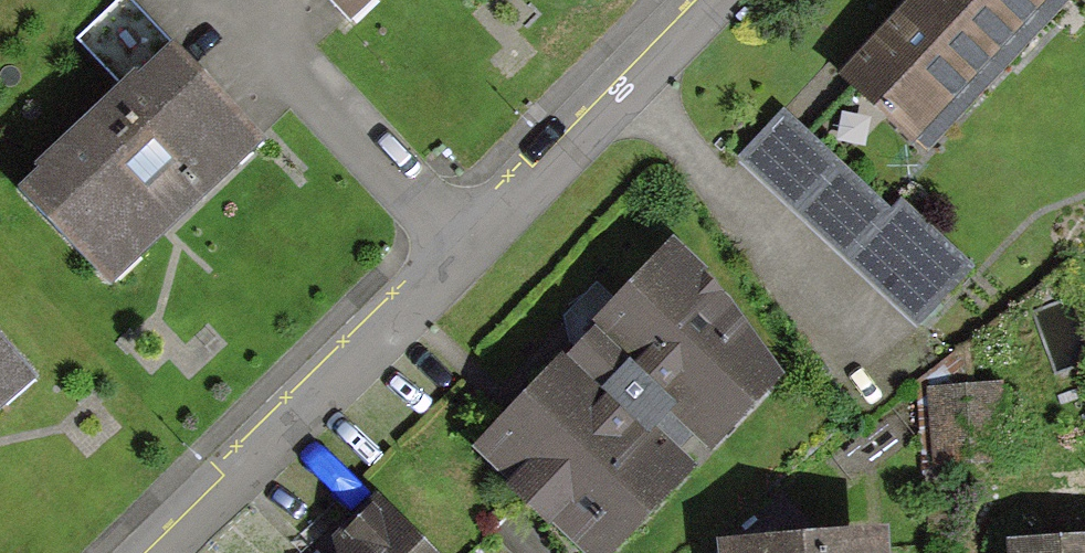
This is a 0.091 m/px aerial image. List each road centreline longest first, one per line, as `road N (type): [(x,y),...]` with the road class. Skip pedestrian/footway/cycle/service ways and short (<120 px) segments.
road 1 (residential): [(696,0),(148,552)]

